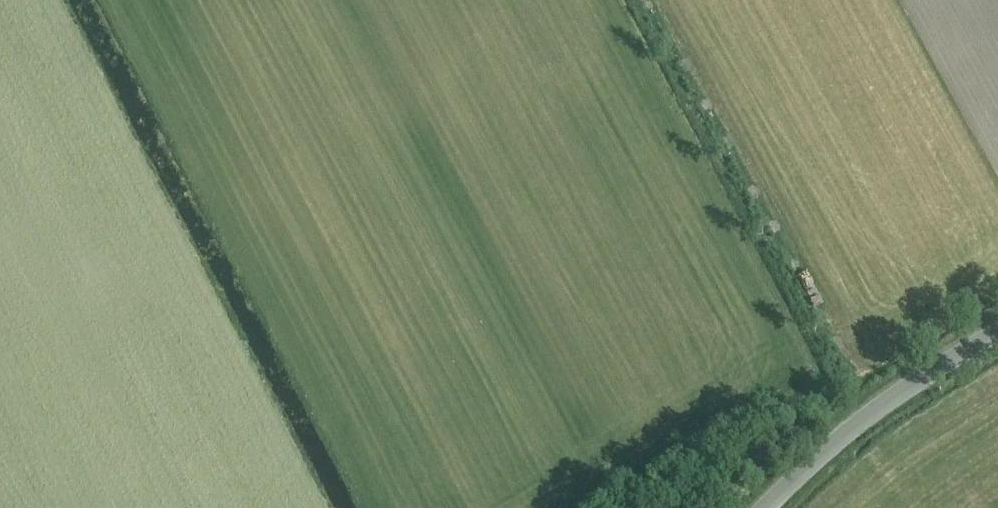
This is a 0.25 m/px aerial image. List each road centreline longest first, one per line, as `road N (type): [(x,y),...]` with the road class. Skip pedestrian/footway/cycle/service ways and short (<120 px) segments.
road 1 (unclassified): [(763,507),(843,432),(997,336)]

